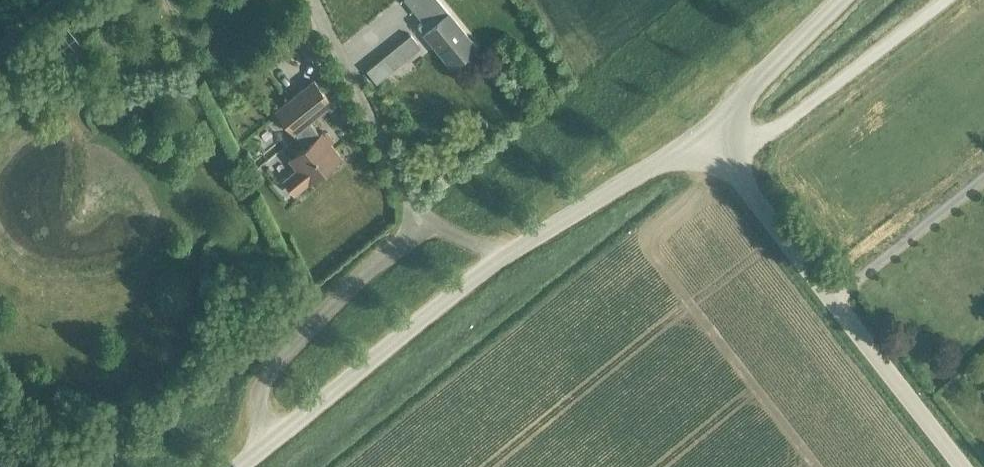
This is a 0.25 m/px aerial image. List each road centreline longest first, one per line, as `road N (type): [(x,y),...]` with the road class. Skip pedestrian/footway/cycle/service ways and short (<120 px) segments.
road 1 (tertiary): [(960,466),(749,193),(736,134)]
road 2 (tertiary): [(269,445),(505,256)]
road 3 (unclassified): [(269,445),(257,402),(265,378),(422,216)]
road 4 (tertiary): [(505,256),(678,154),(736,134)]
road 5 (unclassified): [(315,1),(422,216)]
road 6 (tertiary): [(736,134),(754,84),(839,0)]

